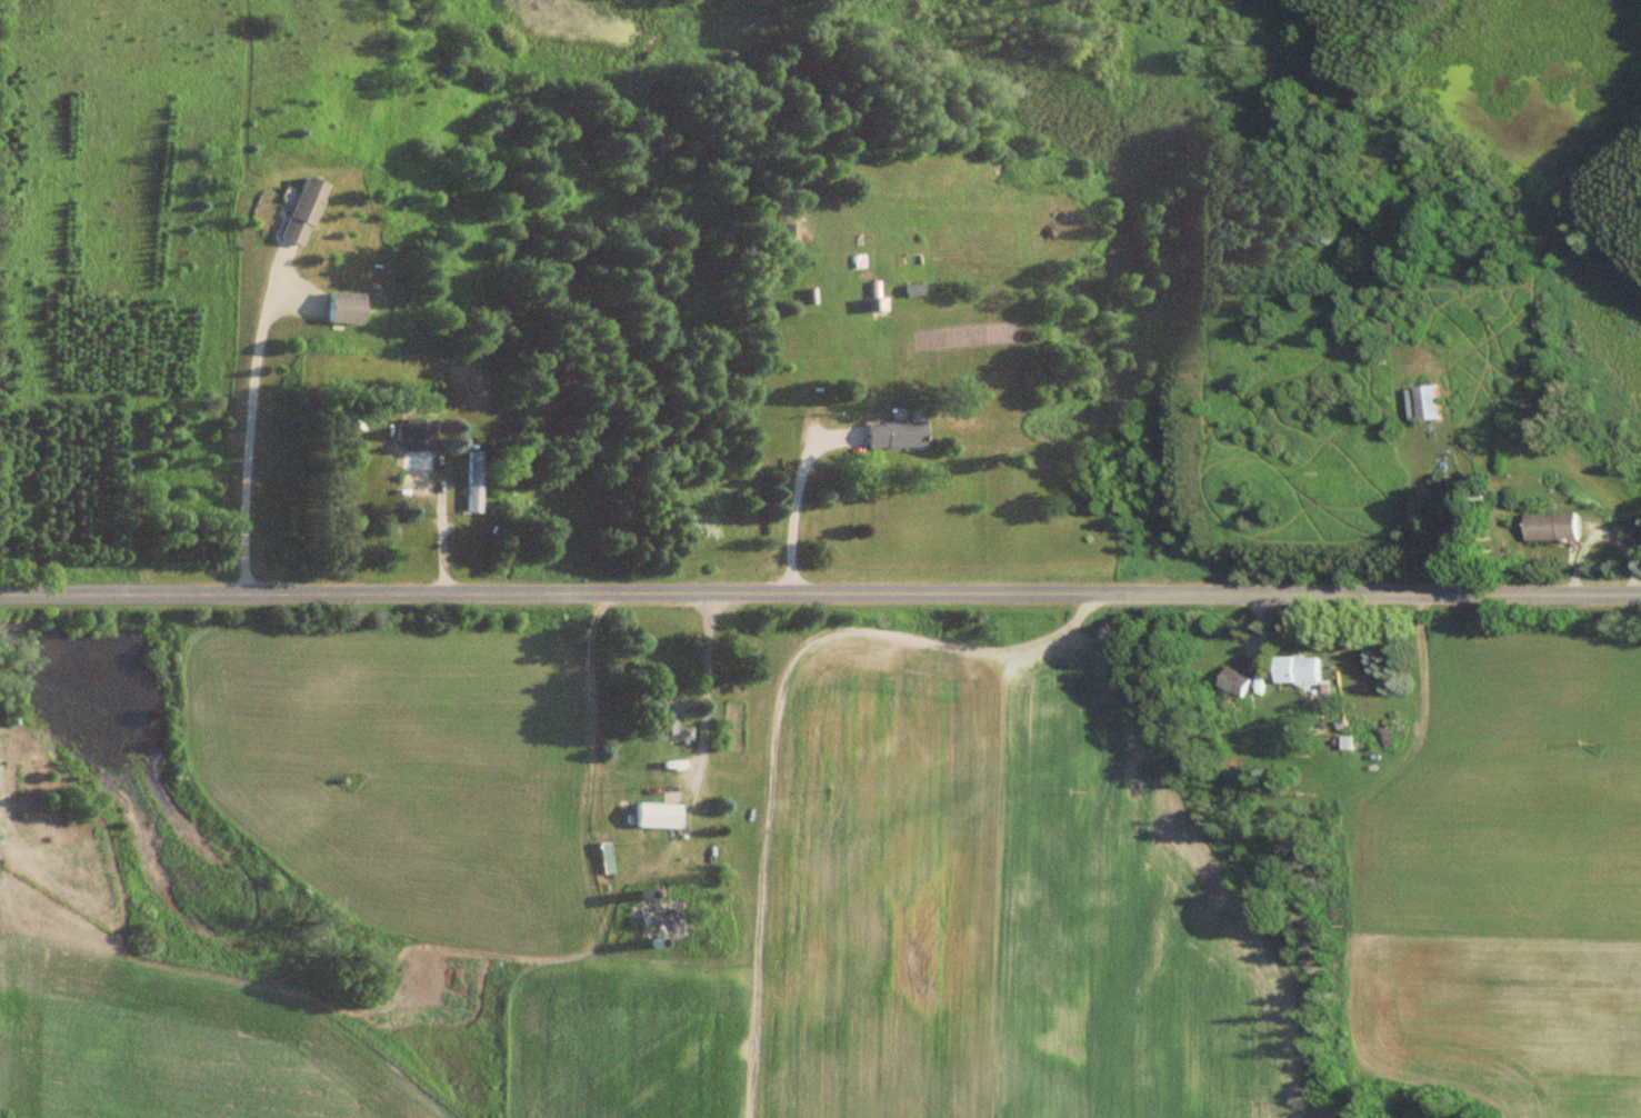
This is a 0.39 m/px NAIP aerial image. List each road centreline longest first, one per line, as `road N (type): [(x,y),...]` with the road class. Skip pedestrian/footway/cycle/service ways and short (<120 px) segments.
road 1 (residential): [(1640,596),(0,595)]

